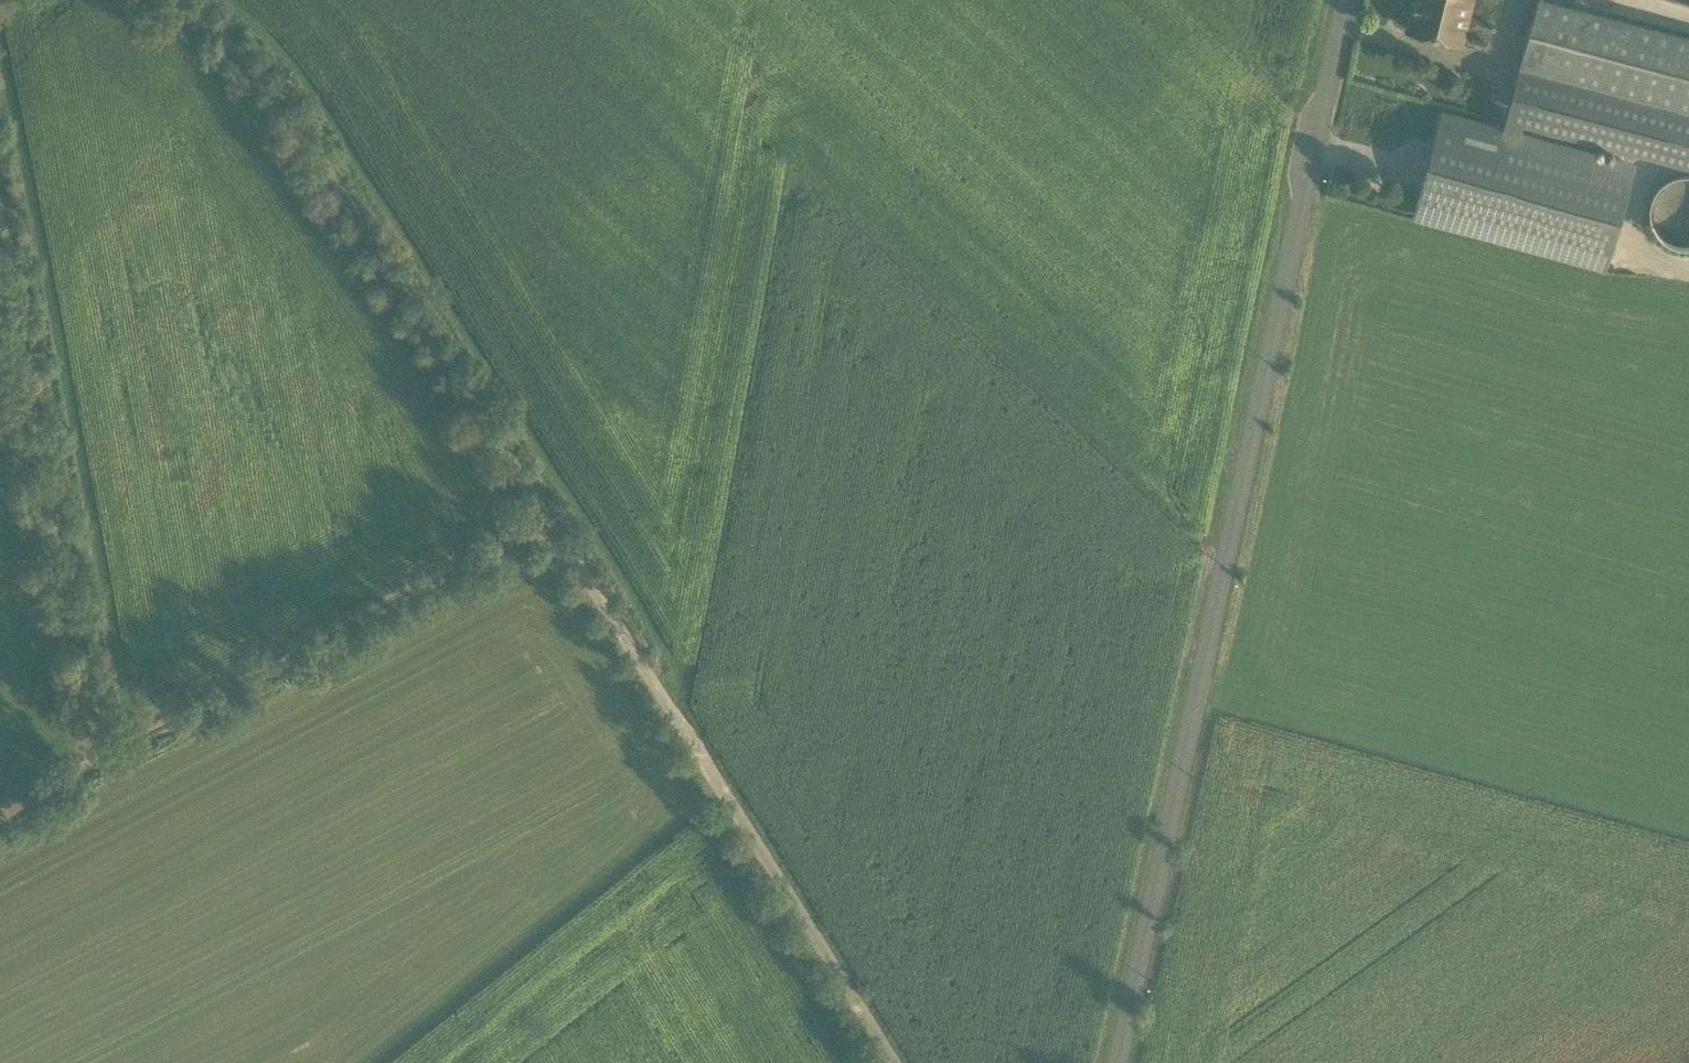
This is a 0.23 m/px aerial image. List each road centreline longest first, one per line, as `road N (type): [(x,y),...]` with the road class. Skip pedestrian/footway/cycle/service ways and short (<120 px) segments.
road 1 (unclassified): [(892,1062),(331,173),(275,91),(183,0)]
road 2 (unclassified): [(1116,1062),(1347,0)]
road 3 (track): [(99,761),(0,222)]
road 4 (track): [(99,761),(548,528)]

